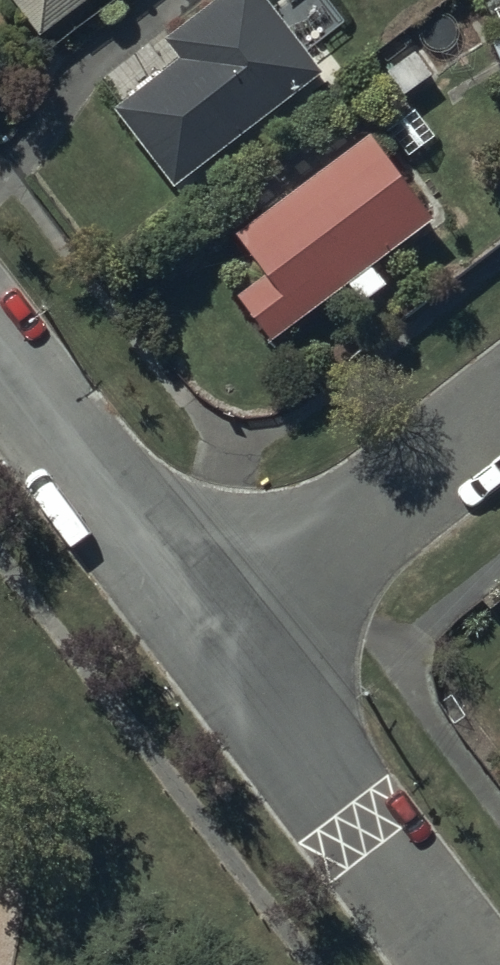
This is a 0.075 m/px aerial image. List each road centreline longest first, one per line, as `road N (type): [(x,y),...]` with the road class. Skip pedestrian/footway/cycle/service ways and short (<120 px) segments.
road 1 (residential): [(464,964),(217,641)]
road 2 (residential): [(499,416),(217,641)]
road 3 (residential): [(217,641),(0,357)]

